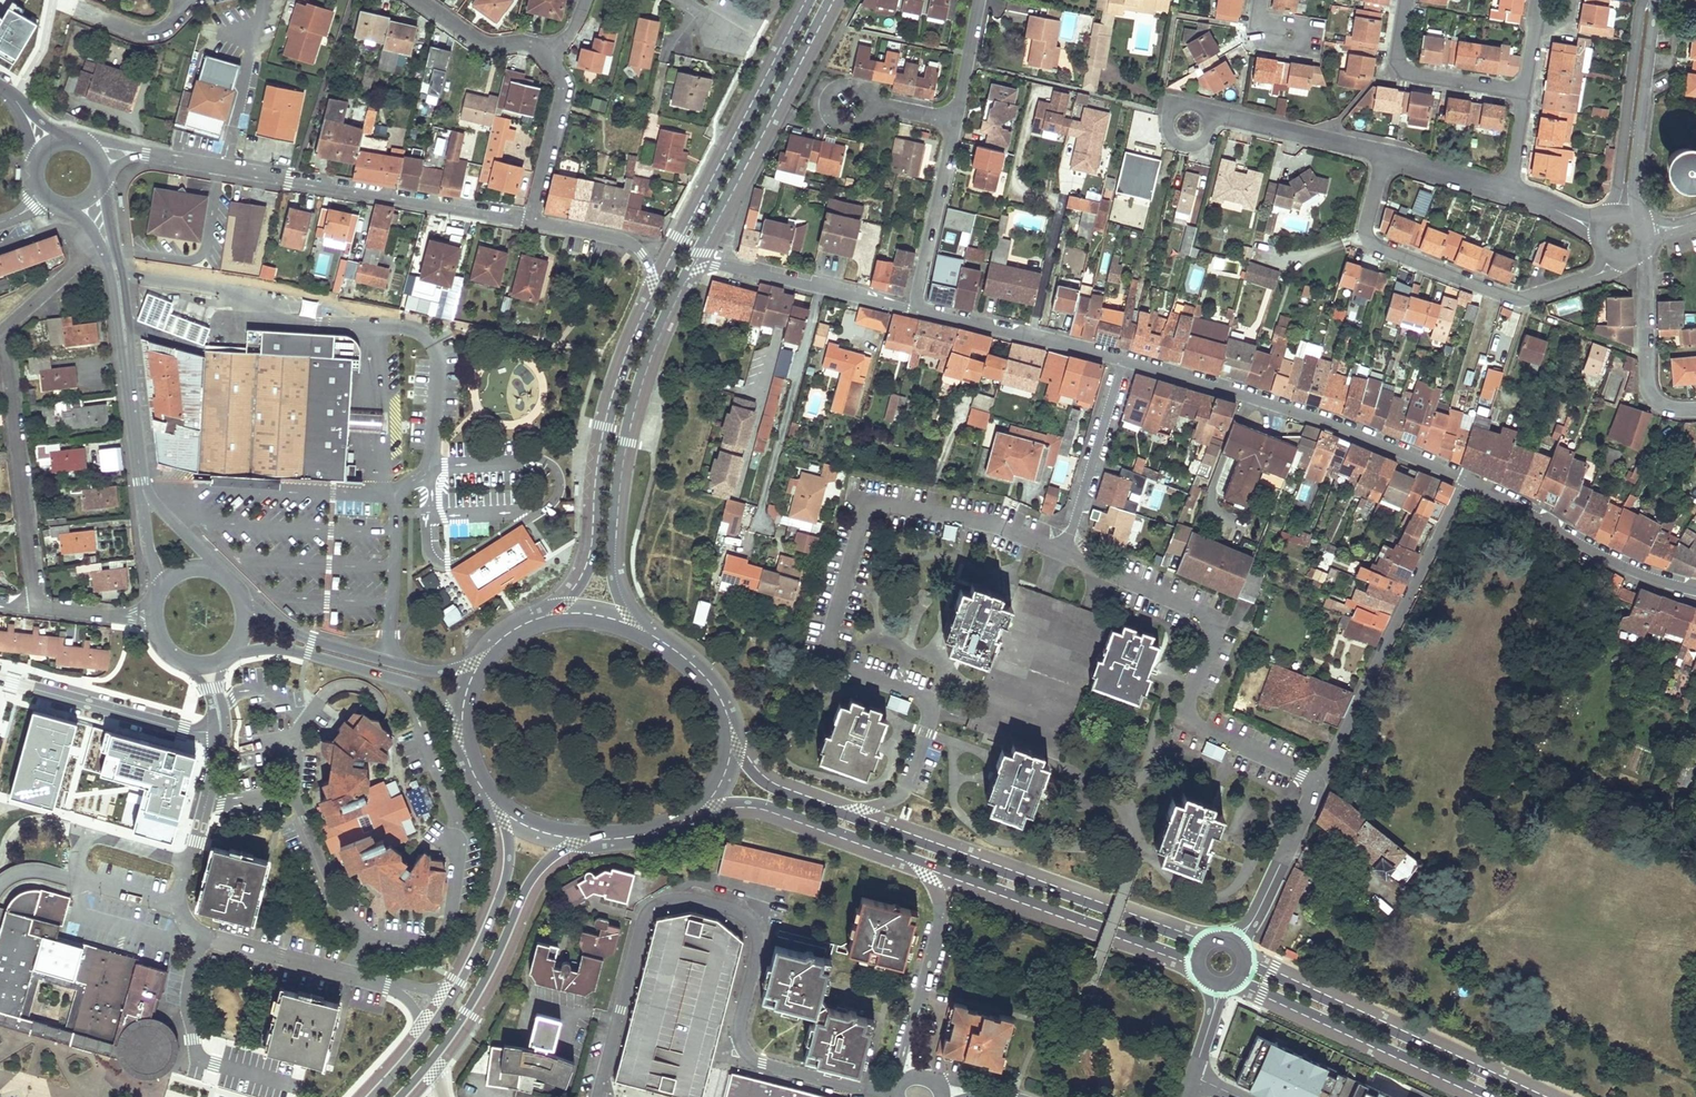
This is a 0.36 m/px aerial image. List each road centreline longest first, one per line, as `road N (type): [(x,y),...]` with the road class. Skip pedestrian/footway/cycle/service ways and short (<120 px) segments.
road 1 (residential): [(1063,548),(899,506),(867,512),(827,660),(918,694),(929,716),(903,793),(886,803),(837,808)]
road 2 (residential): [(902,1091),(866,1090),(748,1057),(739,1034),(757,954),(754,930),(730,910),(675,900),(652,909),(644,923),(598,1096)]
road 3 (residential): [(1063,548),(1205,610),(1212,629),(1184,715),(1303,770),(1316,785)]
road 4 (tertiary): [(1213,946),(837,808)]
road 5 (residential): [(146,154),(531,221)]
road 6 (tertiary): [(635,627),(614,562),(627,442),(664,324),(693,268)]
road 7 (residential): [(1124,362),(1317,419),(1465,481)]
road 8 (residential): [(1316,785),(1465,481)]
road 9 (tertiary): [(650,299),(614,386),(588,561),(548,615)]
road 10 (tertiary): [(805,0),(650,299)]
road 11 (tertiary): [(1536,1096),(1240,959)]
road 12 (tertiary): [(915,860),(1206,967)]
road 13 (residential): [(1384,154),(1366,224),(1375,244),(1506,296),(1576,282)]
road 14 (tertiary): [(693,268),(833,0)]
road 15 (tertiary): [(1230,977),(1493,1096)]
road 16 (residential): [(3,330),(35,606)]
road 17 (unclassified): [(227,653),(292,651),(413,684),(435,695),(462,727)]
road 18 (residential): [(1465,481),(1625,566),(1695,587)]
road 19 (tertiary): [(449,1045),(540,876),(588,841)]
road 20 (unclassified): [(477,667),(401,664),(296,635),(243,607)]
road 21 (residential): [(693,268),(743,271),(926,314)]
road 22 (residential): [(915,860),(933,881),(941,918),(900,1071),(907,1080)]
road 23 (residential): [(141,482),(111,250)]
road 24 (tertiary): [(696,815),(747,802),(915,860)]
road 25 (unclassified): [(220,735),(0,677)]
road 26 (residential): [(181,907),(204,937),(387,986)]
road 27 (residential): [(1643,0),(1619,182),(1607,217)]
road 28 (residential): [(1636,219),(1658,0)]
road 29 (residential): [(926,314),(1124,362)]
road 30 (residential): [(955,120),(918,294),(926,314)]
road 31 (residential): [(192,856),(0,806)]
road 32 (residential): [(1124,362),(1063,548)]
road 33 (residential): [(1695,409),(1670,407),(1650,388),(1641,247)]
road 34 (residential): [(1406,0),(1398,52),(1405,69),(1525,92)]
road 35 (tertiary): [(492,800),(503,871),(455,980)]
road 36 (residential): [(0,885),(35,871),(181,907)]
road 37 (residential): [(1384,154),(1205,112)]
road 38 (residential): [(1316,785),(1255,920),(1231,946)]
road 39 (residential): [(546,58),(563,95),(531,221)]
road 40 (residential): [(531,221),(633,245),(648,267),(650,299)]
road 41 (tertiary): [(731,737),(705,677),(635,627)]
road 42 (residential): [(60,0),(145,34),(174,21),(181,0)]
road 43 (residential): [(420,0),(484,45),(526,43),(546,58)]
road 44 (residential): [(3,330),(85,256),(111,250)]
road 45 (residential): [(1510,193),(1384,154)]
road 46 (residential): [(227,582),(141,482)]
road 47 (tertiary): [(837,808),(773,785),(731,737)]
road 48 (residential): [(869,104),(850,84),(833,88),(825,103),(829,119),(843,127),(860,123),(868,110)]
road 49 (residential): [(192,856),(220,735)]
road 50 (residential): [(980,0),(955,120)]
road 51 (residential): [(1205,112),(1192,104),(1174,109),(1171,137),(1198,144),(1210,119)]

